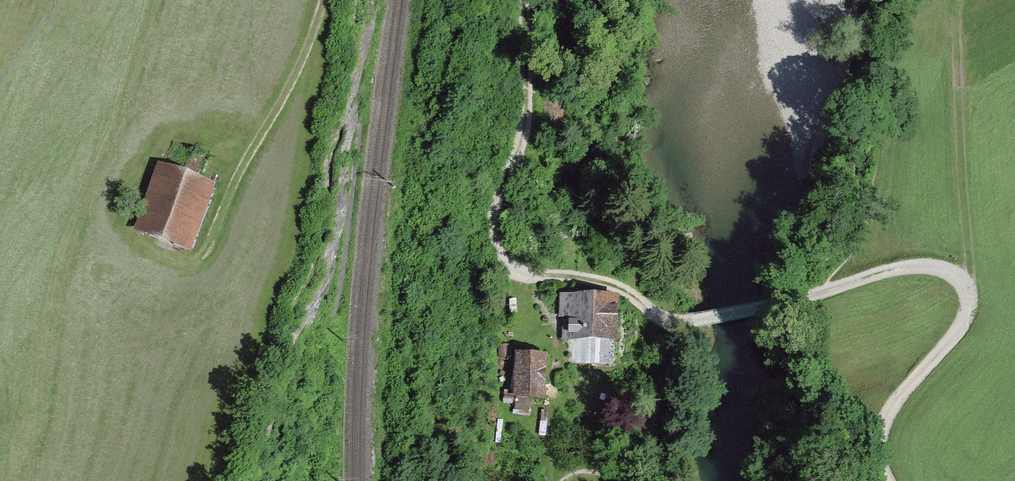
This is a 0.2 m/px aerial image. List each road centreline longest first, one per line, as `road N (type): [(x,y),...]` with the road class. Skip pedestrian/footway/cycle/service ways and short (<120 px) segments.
road 1 (track): [(890,480),(880,455),(884,429),(961,328),(965,287),(936,267),(896,269),(794,301),(673,324),(612,286),(537,277),(505,265),(489,232),(527,107),(523,0)]
road 2 (trunk): [(133,0),(231,480)]
road 3 (track): [(325,0),(207,255)]
road 4 (track): [(965,287),(953,49)]

